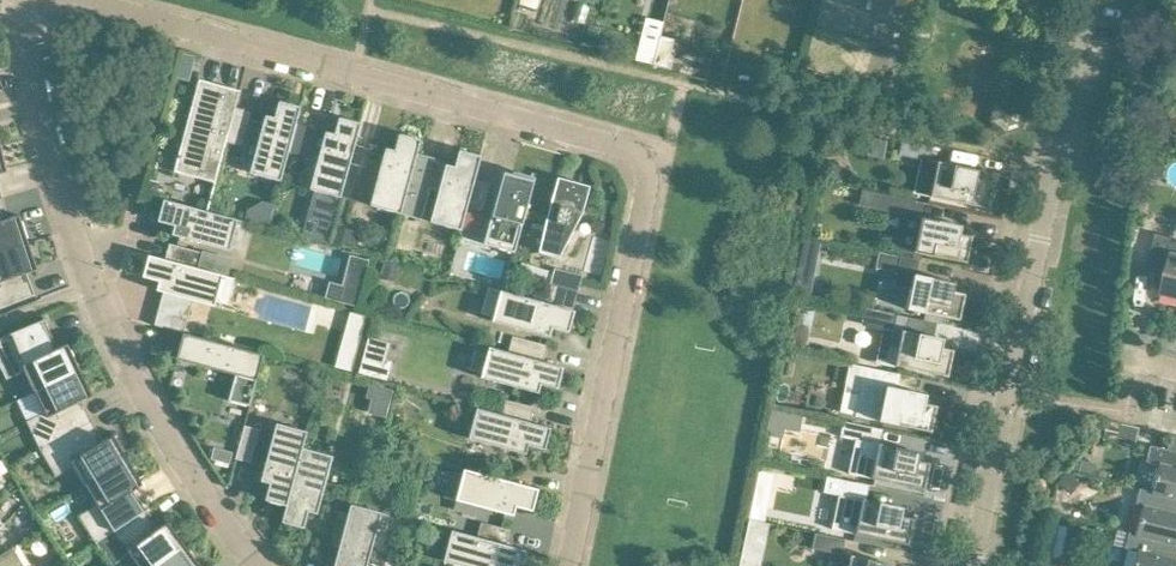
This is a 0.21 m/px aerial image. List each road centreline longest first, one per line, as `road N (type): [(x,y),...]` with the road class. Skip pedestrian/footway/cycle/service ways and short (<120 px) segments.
road 1 (residential): [(568,565),(643,194),(633,155),(82,0)]
road 2 (residential): [(258,565),(202,494),(91,287),(39,108),(28,43),(33,0)]
road 3 (residential): [(970,565),(1087,0)]

